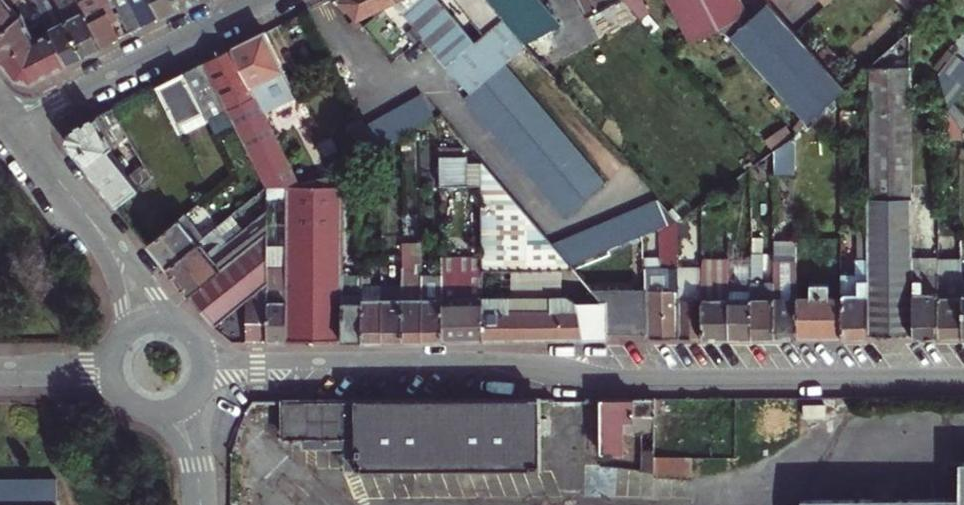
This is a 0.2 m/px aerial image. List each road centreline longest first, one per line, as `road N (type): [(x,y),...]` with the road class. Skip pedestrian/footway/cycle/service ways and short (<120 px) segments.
road 1 (residential): [(963,371),(595,377),(526,365),(211,367)]
road 2 (residential): [(12,127),(264,0)]
road 3 (residential): [(12,127),(82,207),(149,314)]

